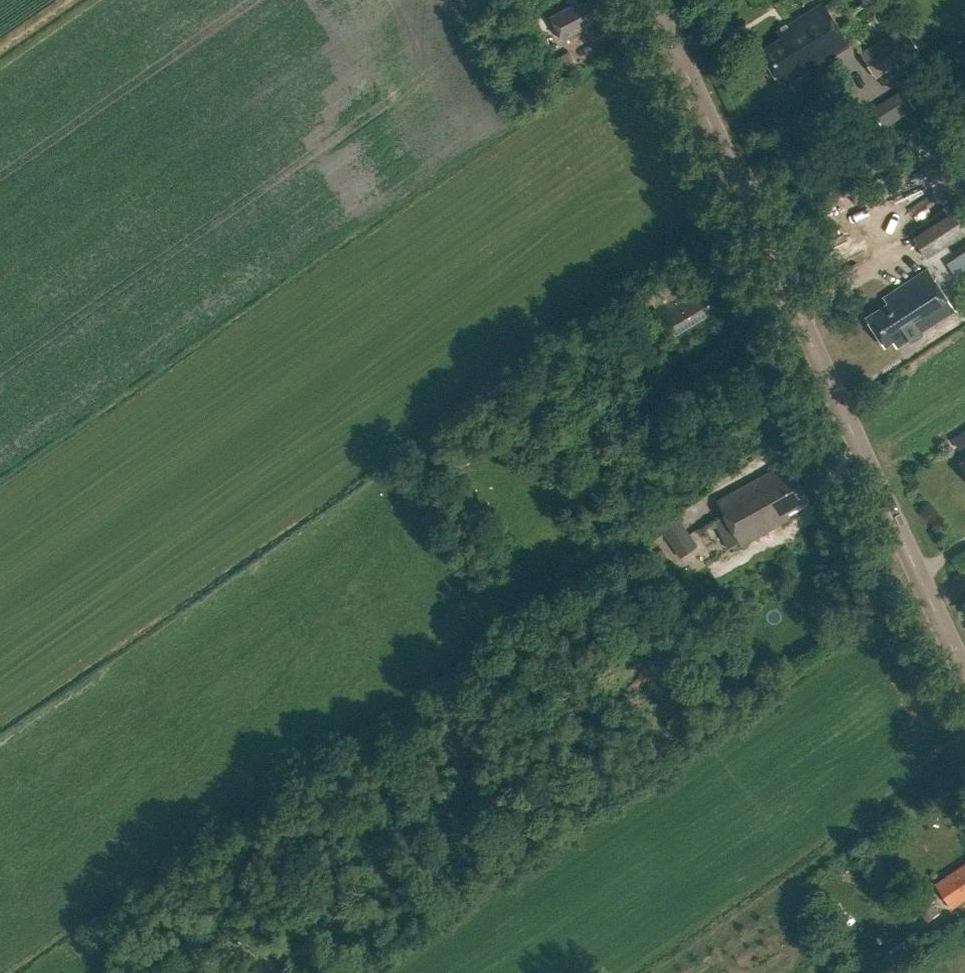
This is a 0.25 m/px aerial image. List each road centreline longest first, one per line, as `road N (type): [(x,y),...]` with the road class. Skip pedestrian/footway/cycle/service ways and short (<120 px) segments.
road 1 (tertiary): [(964,673),(654,0)]

